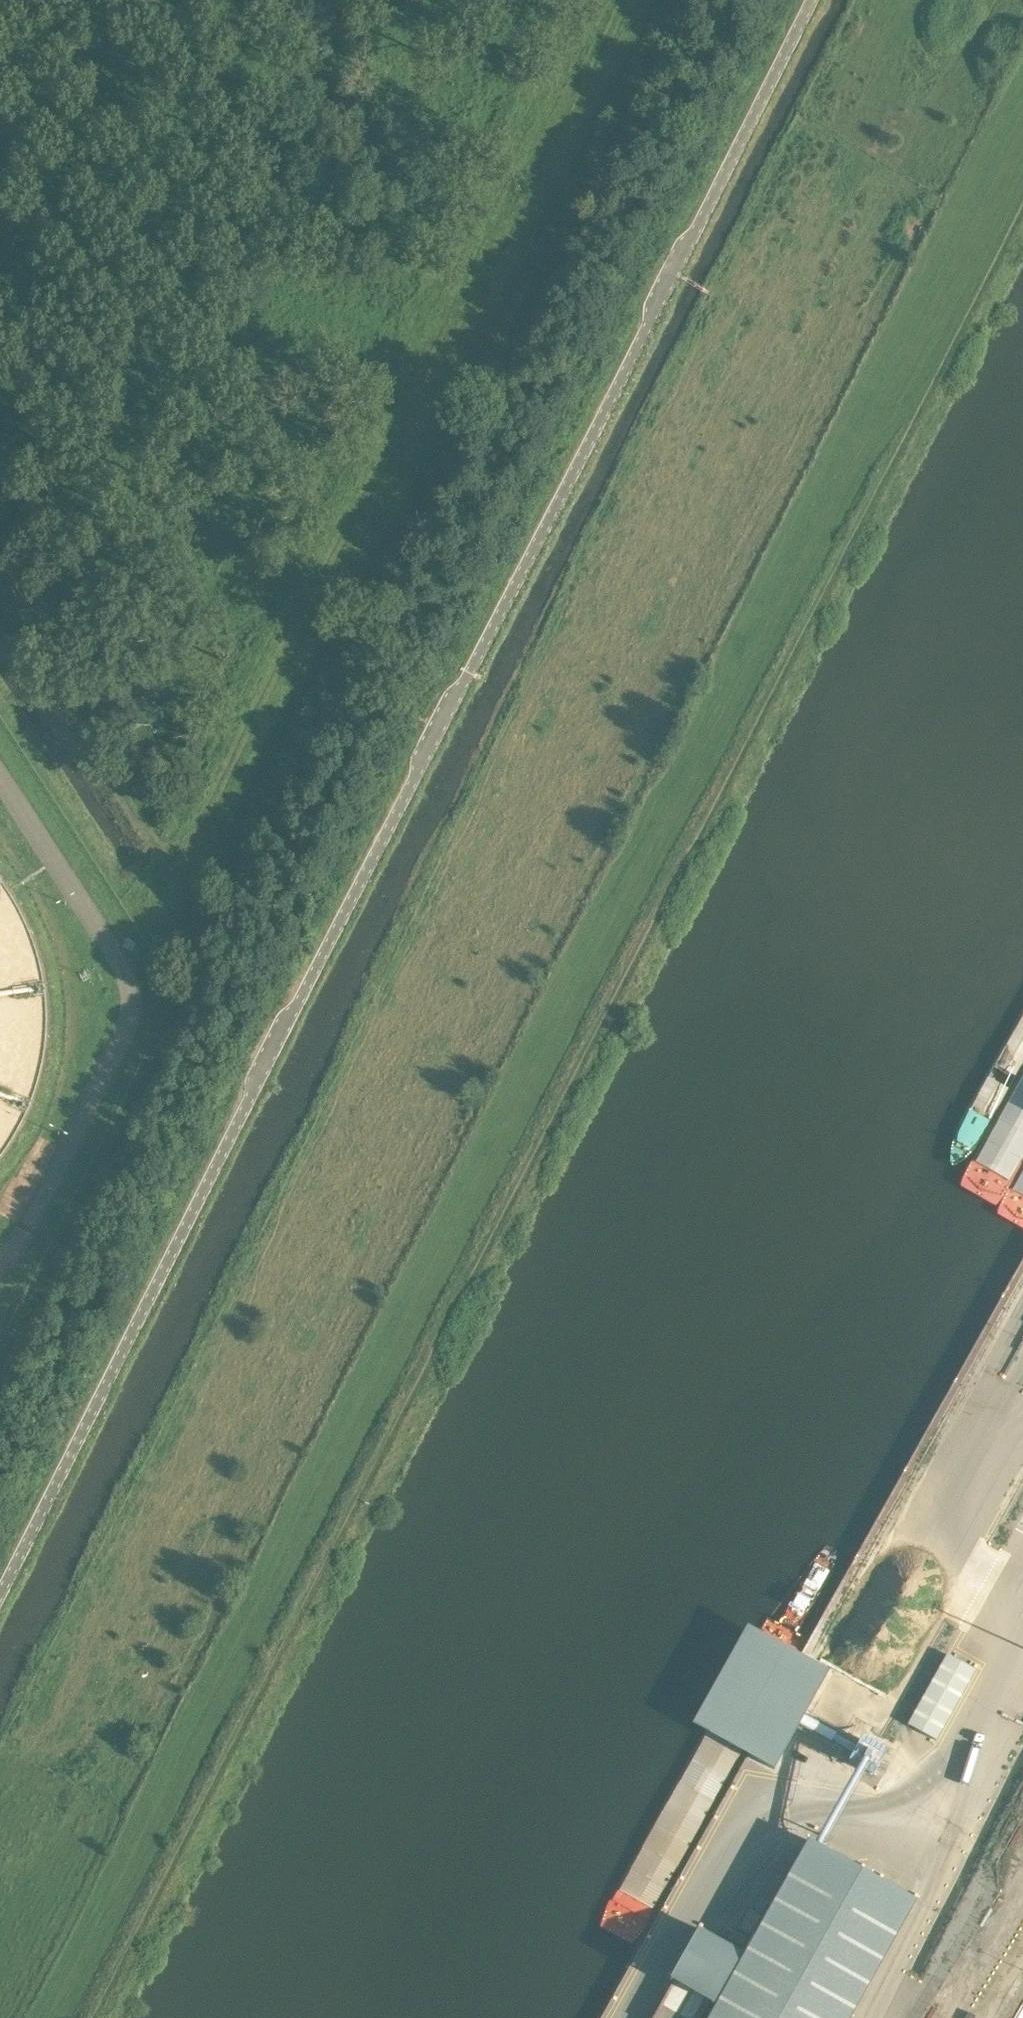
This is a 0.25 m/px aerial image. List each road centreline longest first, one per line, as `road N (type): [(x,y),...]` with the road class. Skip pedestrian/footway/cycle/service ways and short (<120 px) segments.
road 1 (unclassified): [(0,1597),(817,0)]

